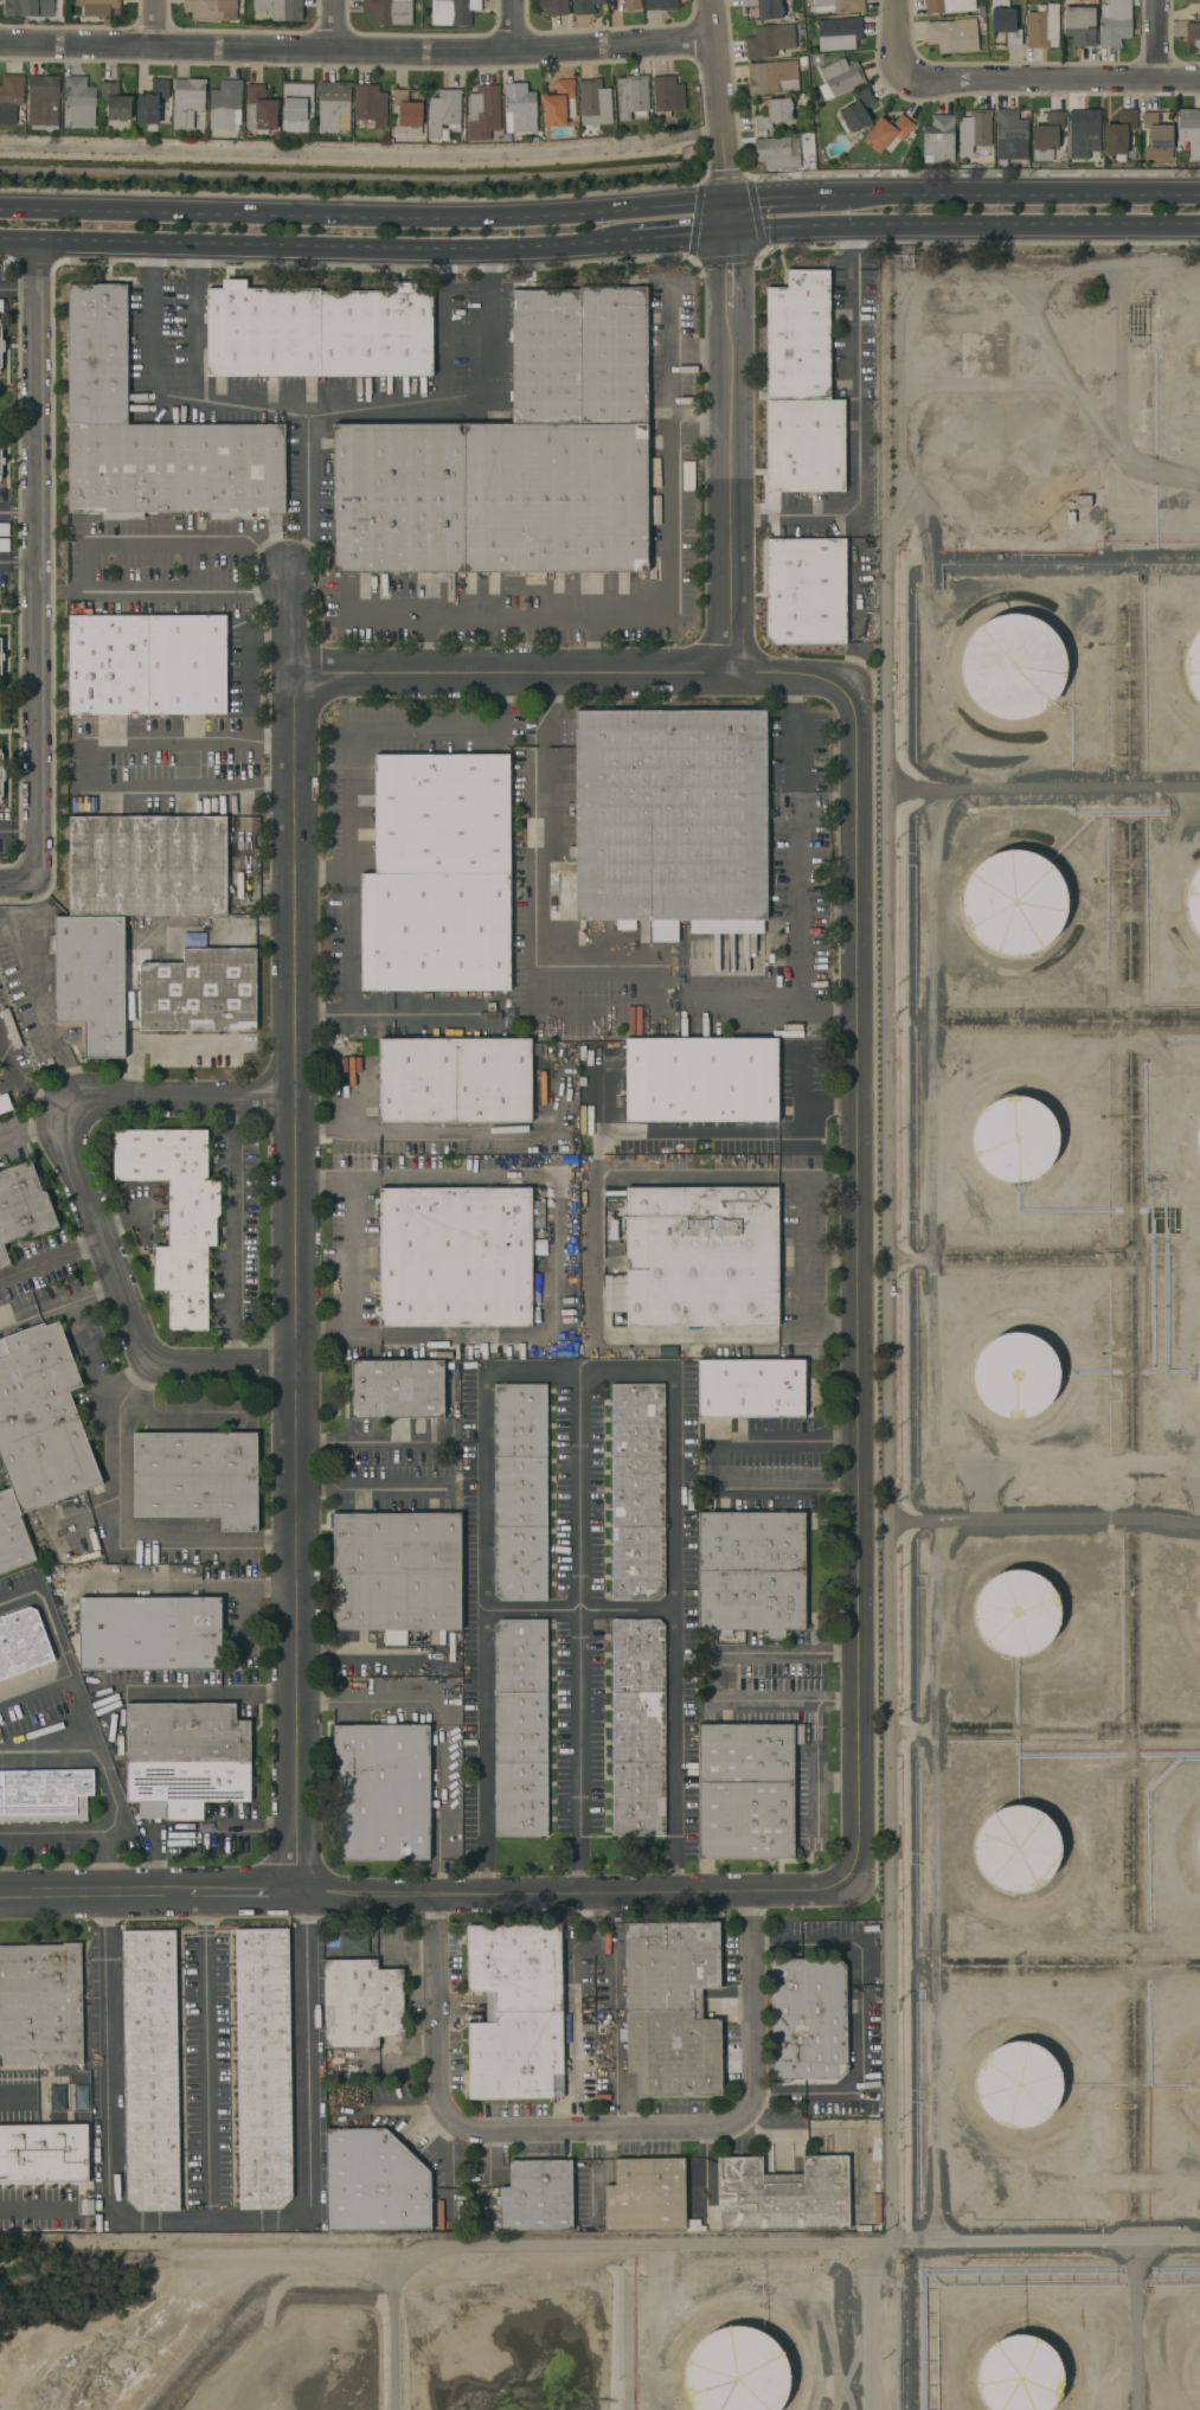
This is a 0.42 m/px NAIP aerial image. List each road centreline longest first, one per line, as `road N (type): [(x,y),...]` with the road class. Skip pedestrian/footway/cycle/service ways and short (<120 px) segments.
road 1 (residential): [(293,571),(293,1891)]
road 2 (residential): [(860,685),(861,1886)]
road 3 (tertiary): [(0,1897),(861,1886)]
road 4 (primary): [(729,198),(425,218),(0,209)]
road 5 (residential): [(0,42),(518,49),(717,39)]
road 6 (residential): [(714,0),(731,220),(734,666)]
road 7 (residential): [(41,241),(28,889)]
road 8 (residential): [(295,1096),(83,1097),(65,1130),(154,1360),(294,1366)]
road 9 (primary): [(0,239),(488,246),(625,239)]
road 10 (residential): [(297,674),(734,666),(860,685)]
road 11 (primary): [(731,233),(1199,226)]
road 12 (primary): [(1199,193),(835,196)]
road 13 (residential): [(904,82),(1199,81)]

